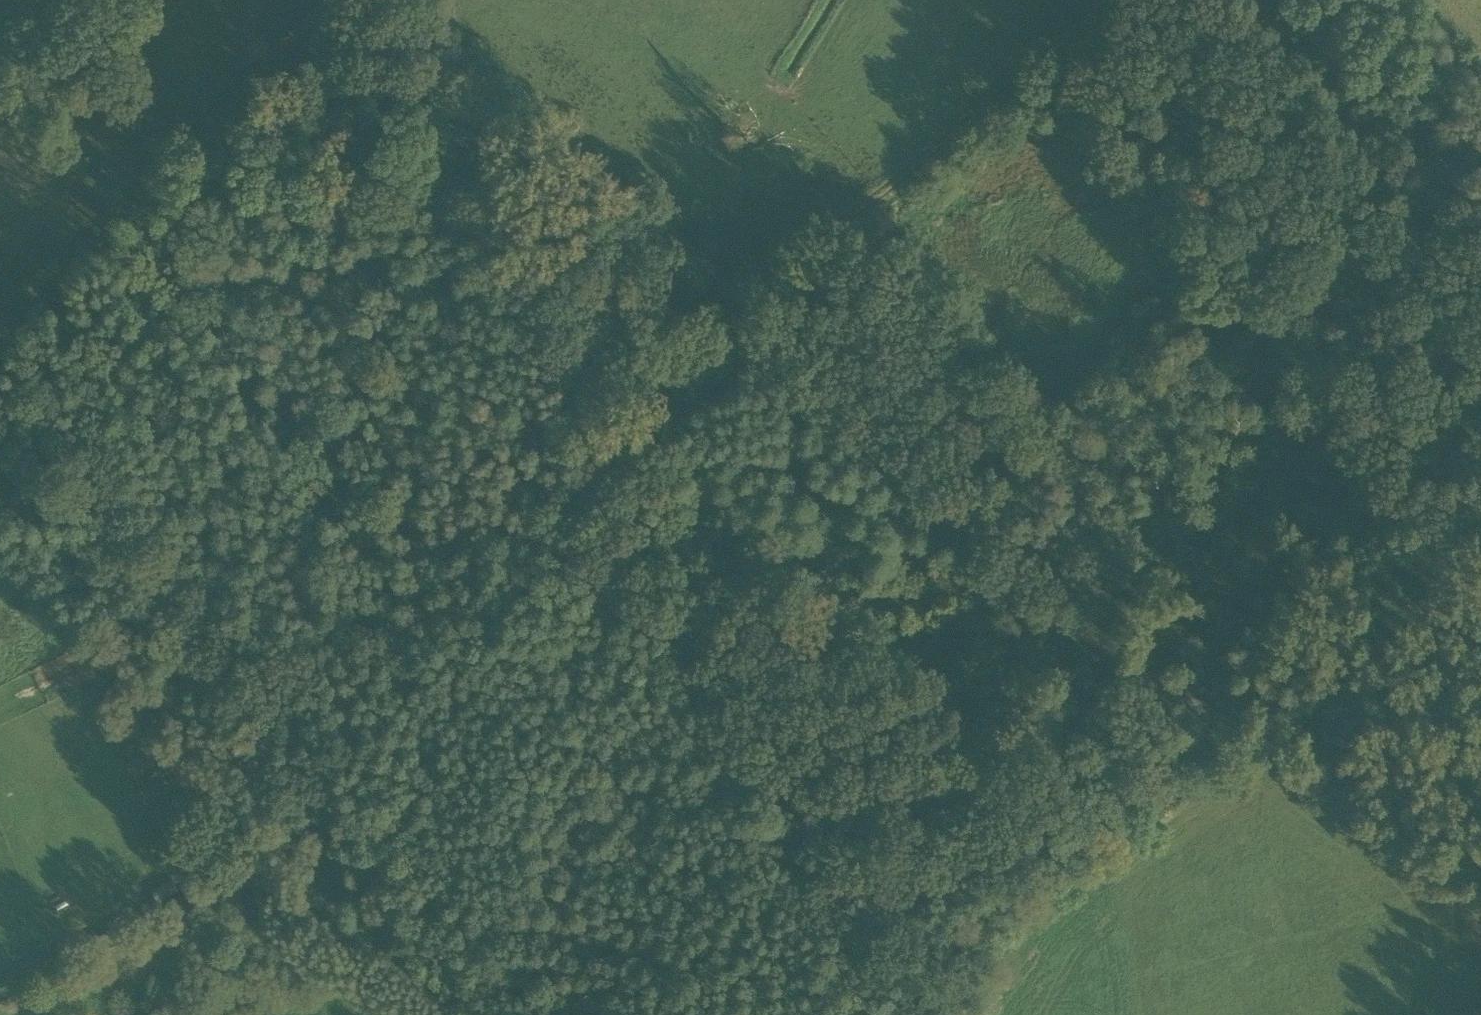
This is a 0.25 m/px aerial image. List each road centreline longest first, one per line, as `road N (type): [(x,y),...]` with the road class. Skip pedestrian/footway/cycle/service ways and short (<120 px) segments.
road 1 (track): [(0,991),(200,894),(509,607),(716,326),(1140,0)]
road 2 (track): [(377,0),(750,304),(759,336),(1138,673),(1480,902)]
road 3 (track): [(323,0),(0,346)]

